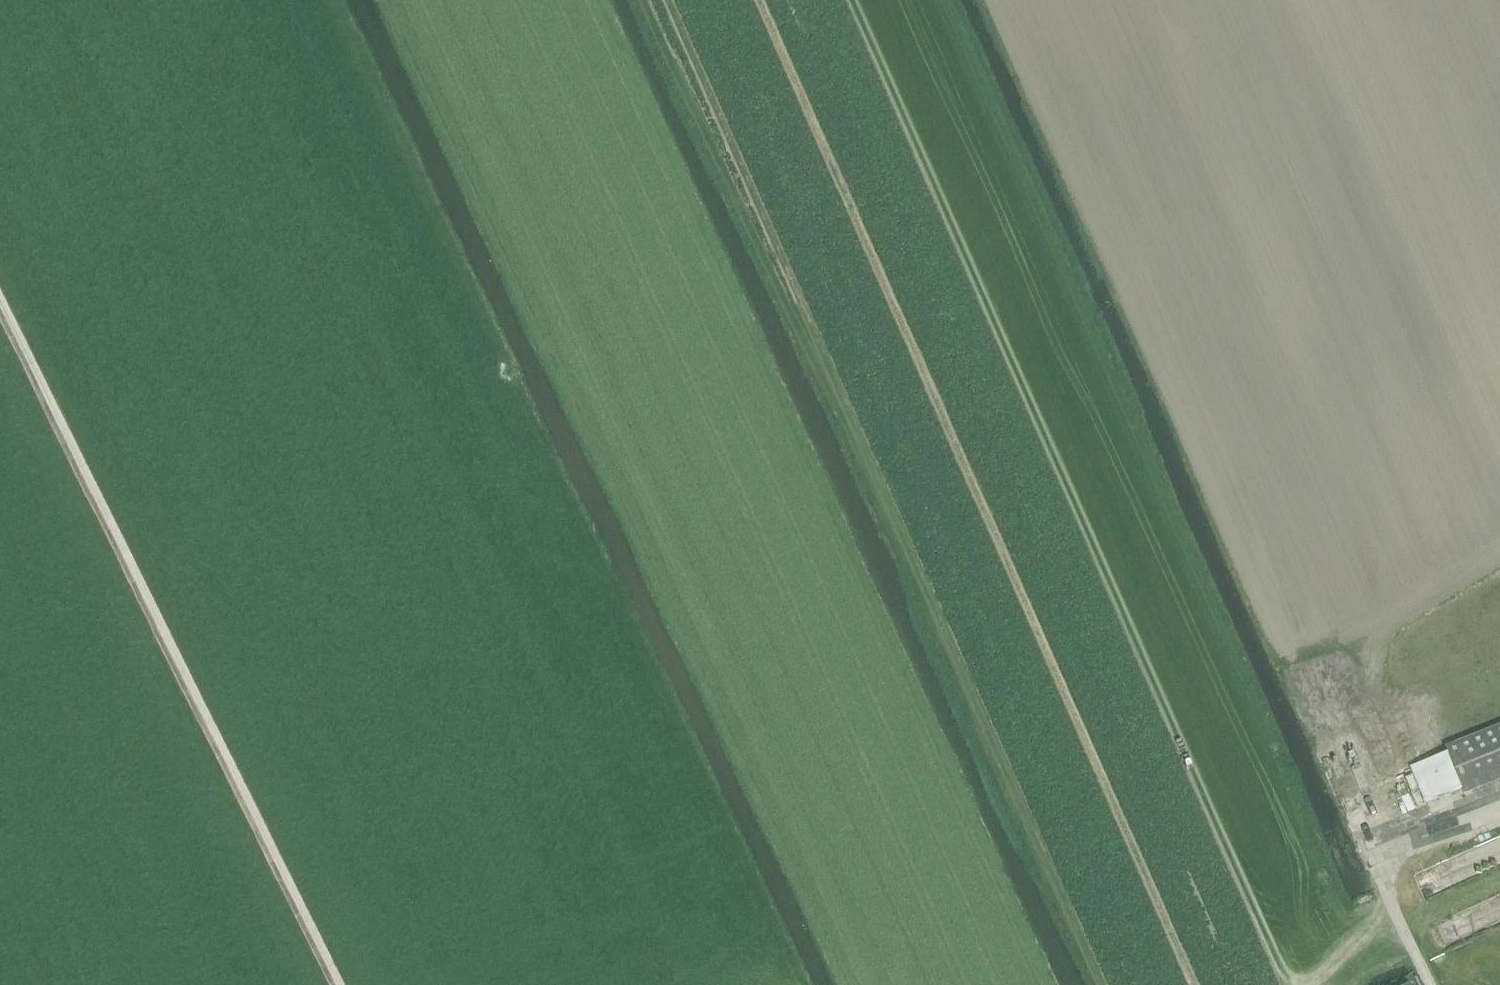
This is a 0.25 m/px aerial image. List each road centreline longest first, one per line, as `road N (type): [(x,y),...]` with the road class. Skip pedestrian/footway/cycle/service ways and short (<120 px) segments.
road 1 (track): [(0,301),(340,984)]
road 2 (track): [(1278,0),(1499,509)]

